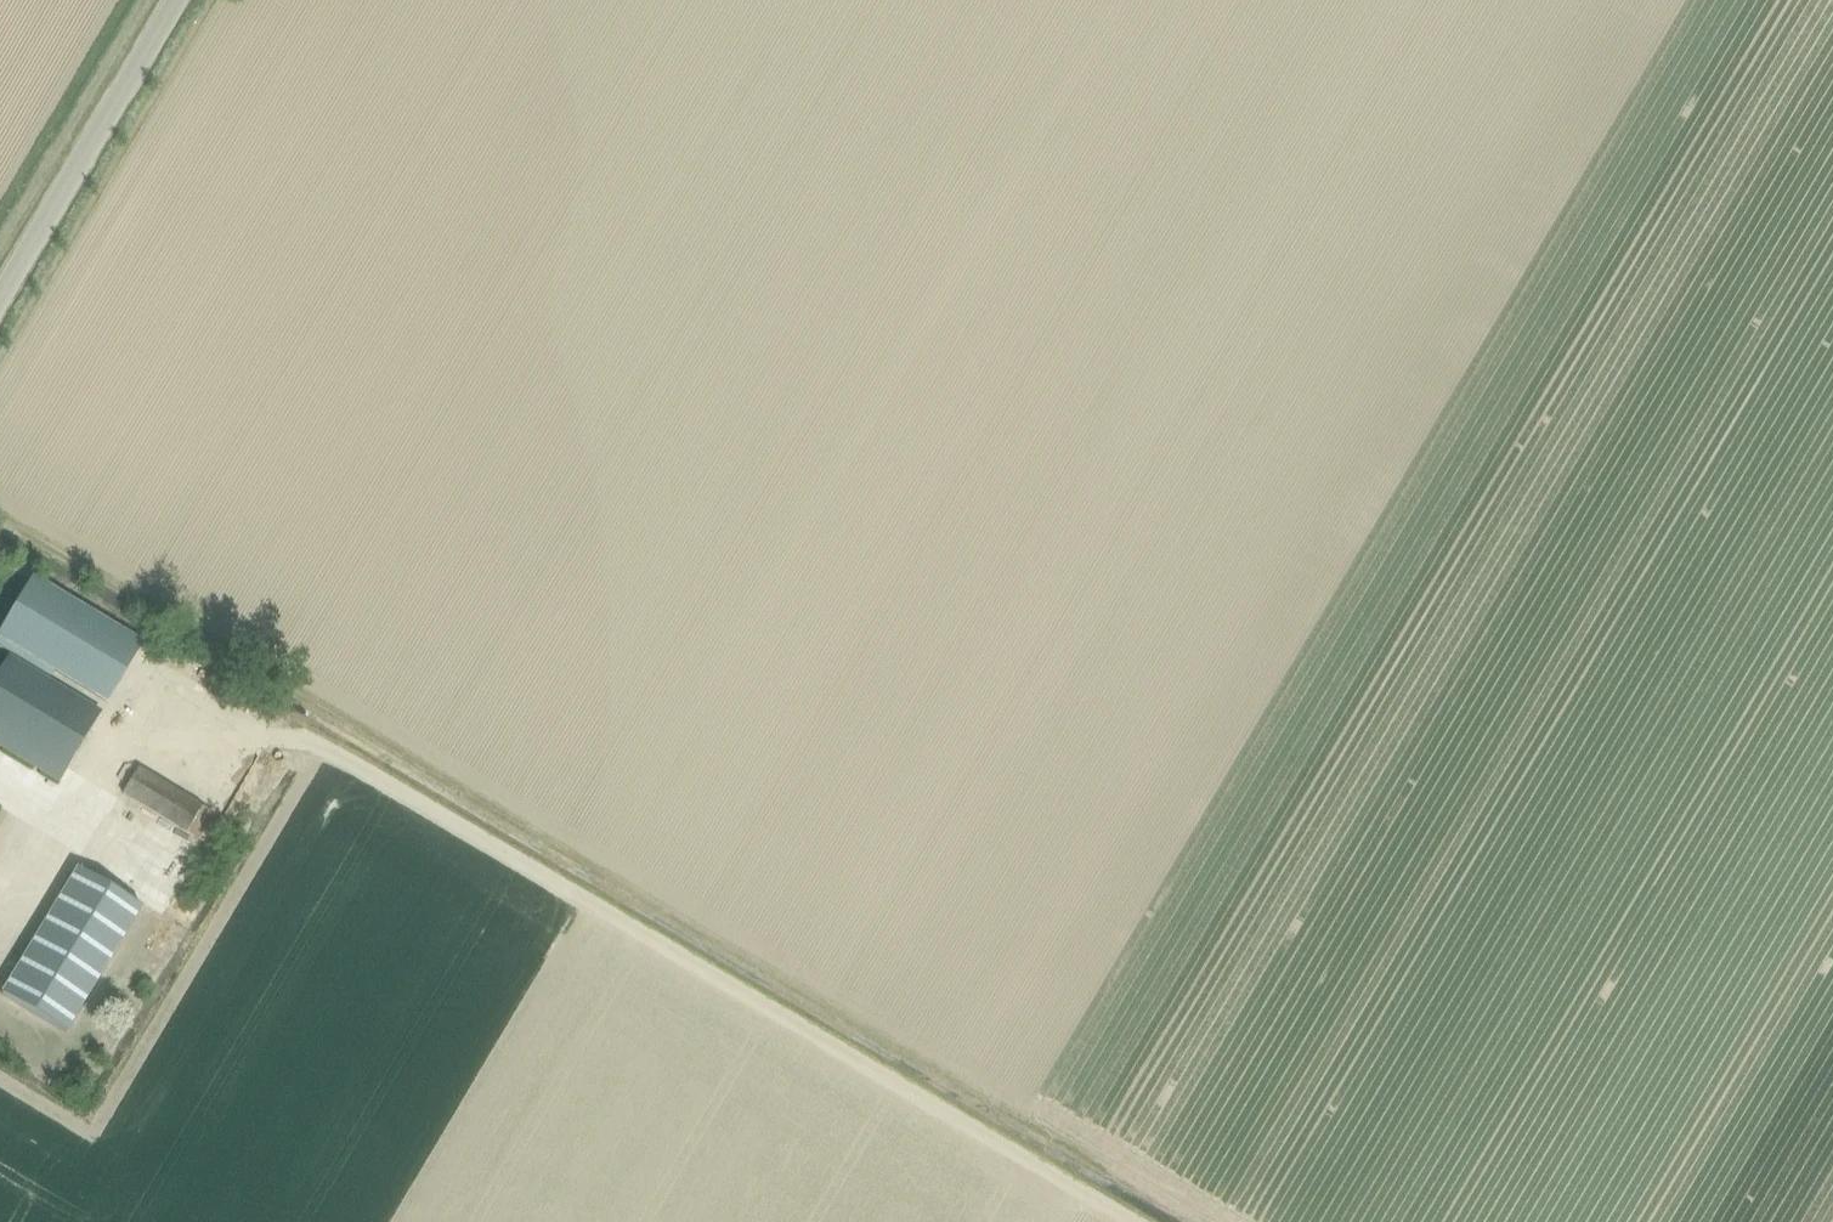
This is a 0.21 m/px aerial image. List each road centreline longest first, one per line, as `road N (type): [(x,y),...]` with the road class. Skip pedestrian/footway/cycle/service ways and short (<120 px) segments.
road 1 (unclassified): [(0,296),(175,0)]

